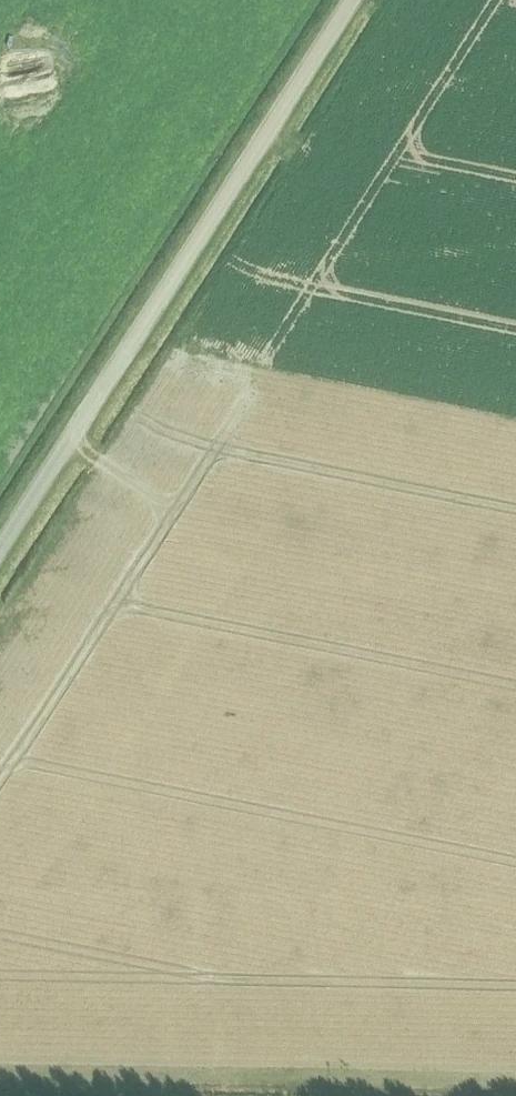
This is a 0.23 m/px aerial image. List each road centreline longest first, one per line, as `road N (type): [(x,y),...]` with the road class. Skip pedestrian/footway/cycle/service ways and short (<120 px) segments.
road 1 (unclassified): [(0,542),(351,0)]

